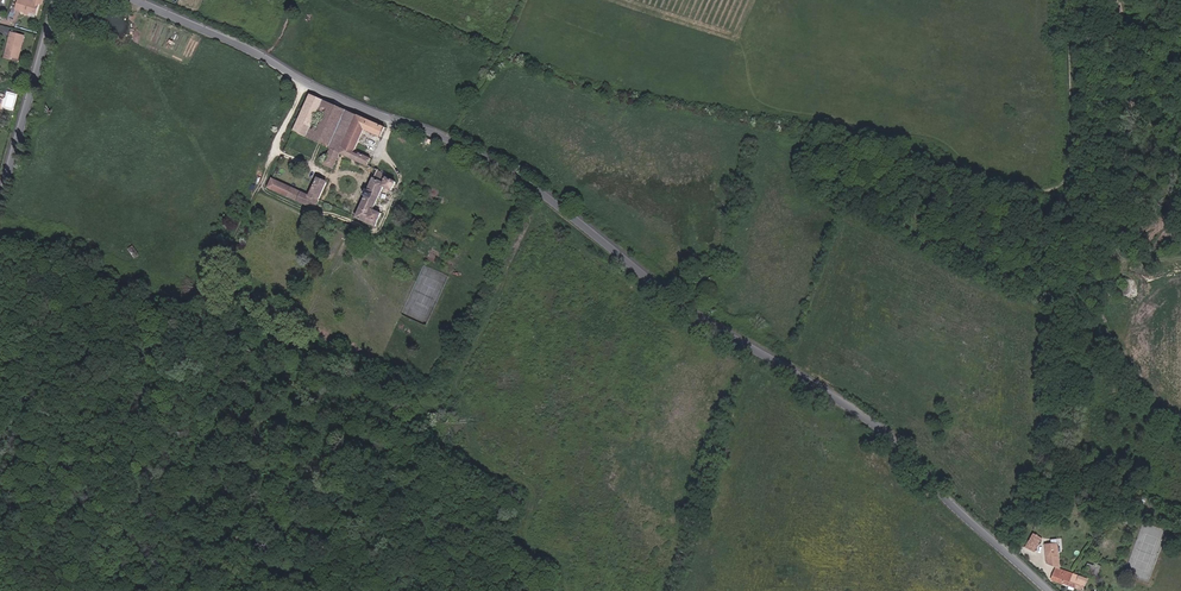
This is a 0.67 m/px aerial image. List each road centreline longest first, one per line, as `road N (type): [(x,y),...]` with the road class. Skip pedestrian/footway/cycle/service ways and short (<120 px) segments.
road 1 (unclassified): [(1048,590),(872,422),(706,323),(552,202)]
road 2 (unclassified): [(135,0),(345,102),(435,134),(552,202)]
road 3 (residential): [(60,0),(0,204)]

